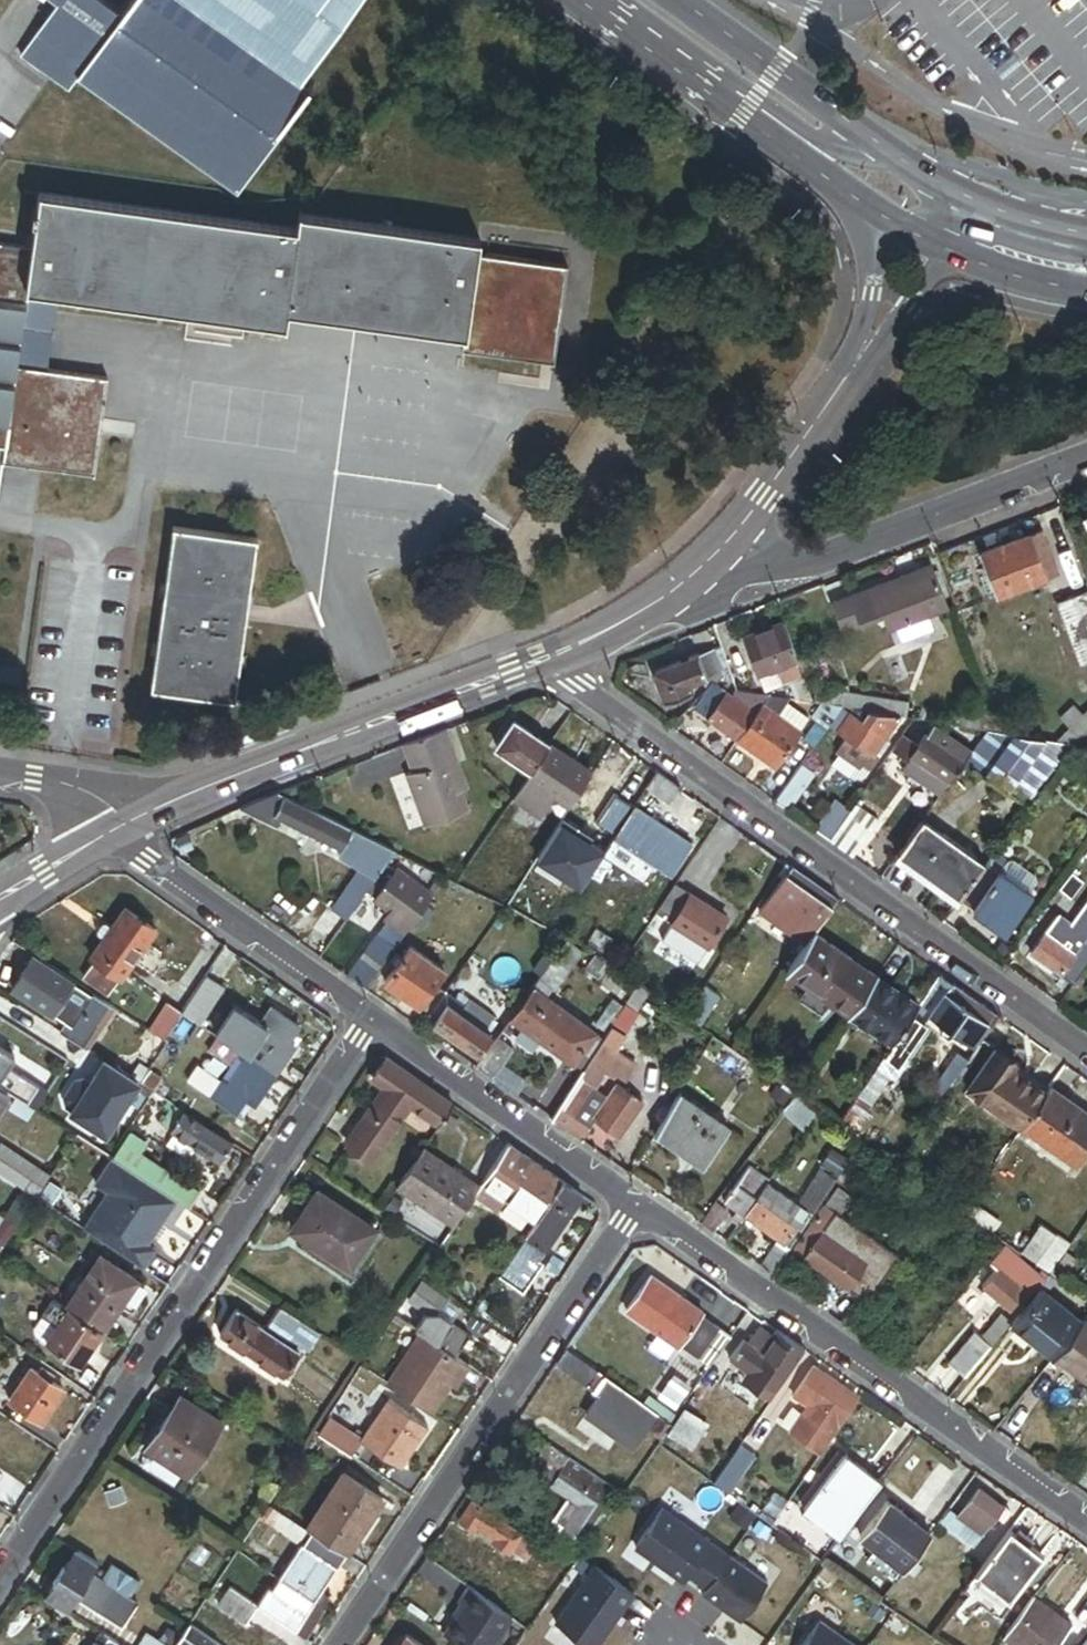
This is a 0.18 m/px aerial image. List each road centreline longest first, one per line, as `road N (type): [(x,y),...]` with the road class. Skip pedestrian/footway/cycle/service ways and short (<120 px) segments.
road 1 (residential): [(0,1578),(373,1019)]
road 2 (residential): [(541,660),(1086,1049)]
road 3 (residential): [(635,1204),(1086,1524)]
road 4 (residential): [(635,1204),(342,1644)]
road 5 (tertiary): [(541,660),(131,821)]
road 6 (secondary): [(587,0),(929,239)]
road 7 (unclassified): [(703,566),(811,565),(1086,458)]
road 8 (tertiary): [(929,239),(762,497),(703,566)]
road 9 (secondary): [(954,199),(673,0)]
road 10 (residential): [(109,832),(373,1019)]
road 11 (residential): [(373,1019),(635,1204)]
road 12 (tertiary): [(703,566),(662,600),(541,660)]
road 13 (secondary): [(929,239),(982,265),(1086,289)]
road 14 (residential): [(131,821),(79,788),(0,776)]
road 15 (secondary): [(1086,242),(954,199)]
road 16 (tertiary): [(109,832),(0,896)]

